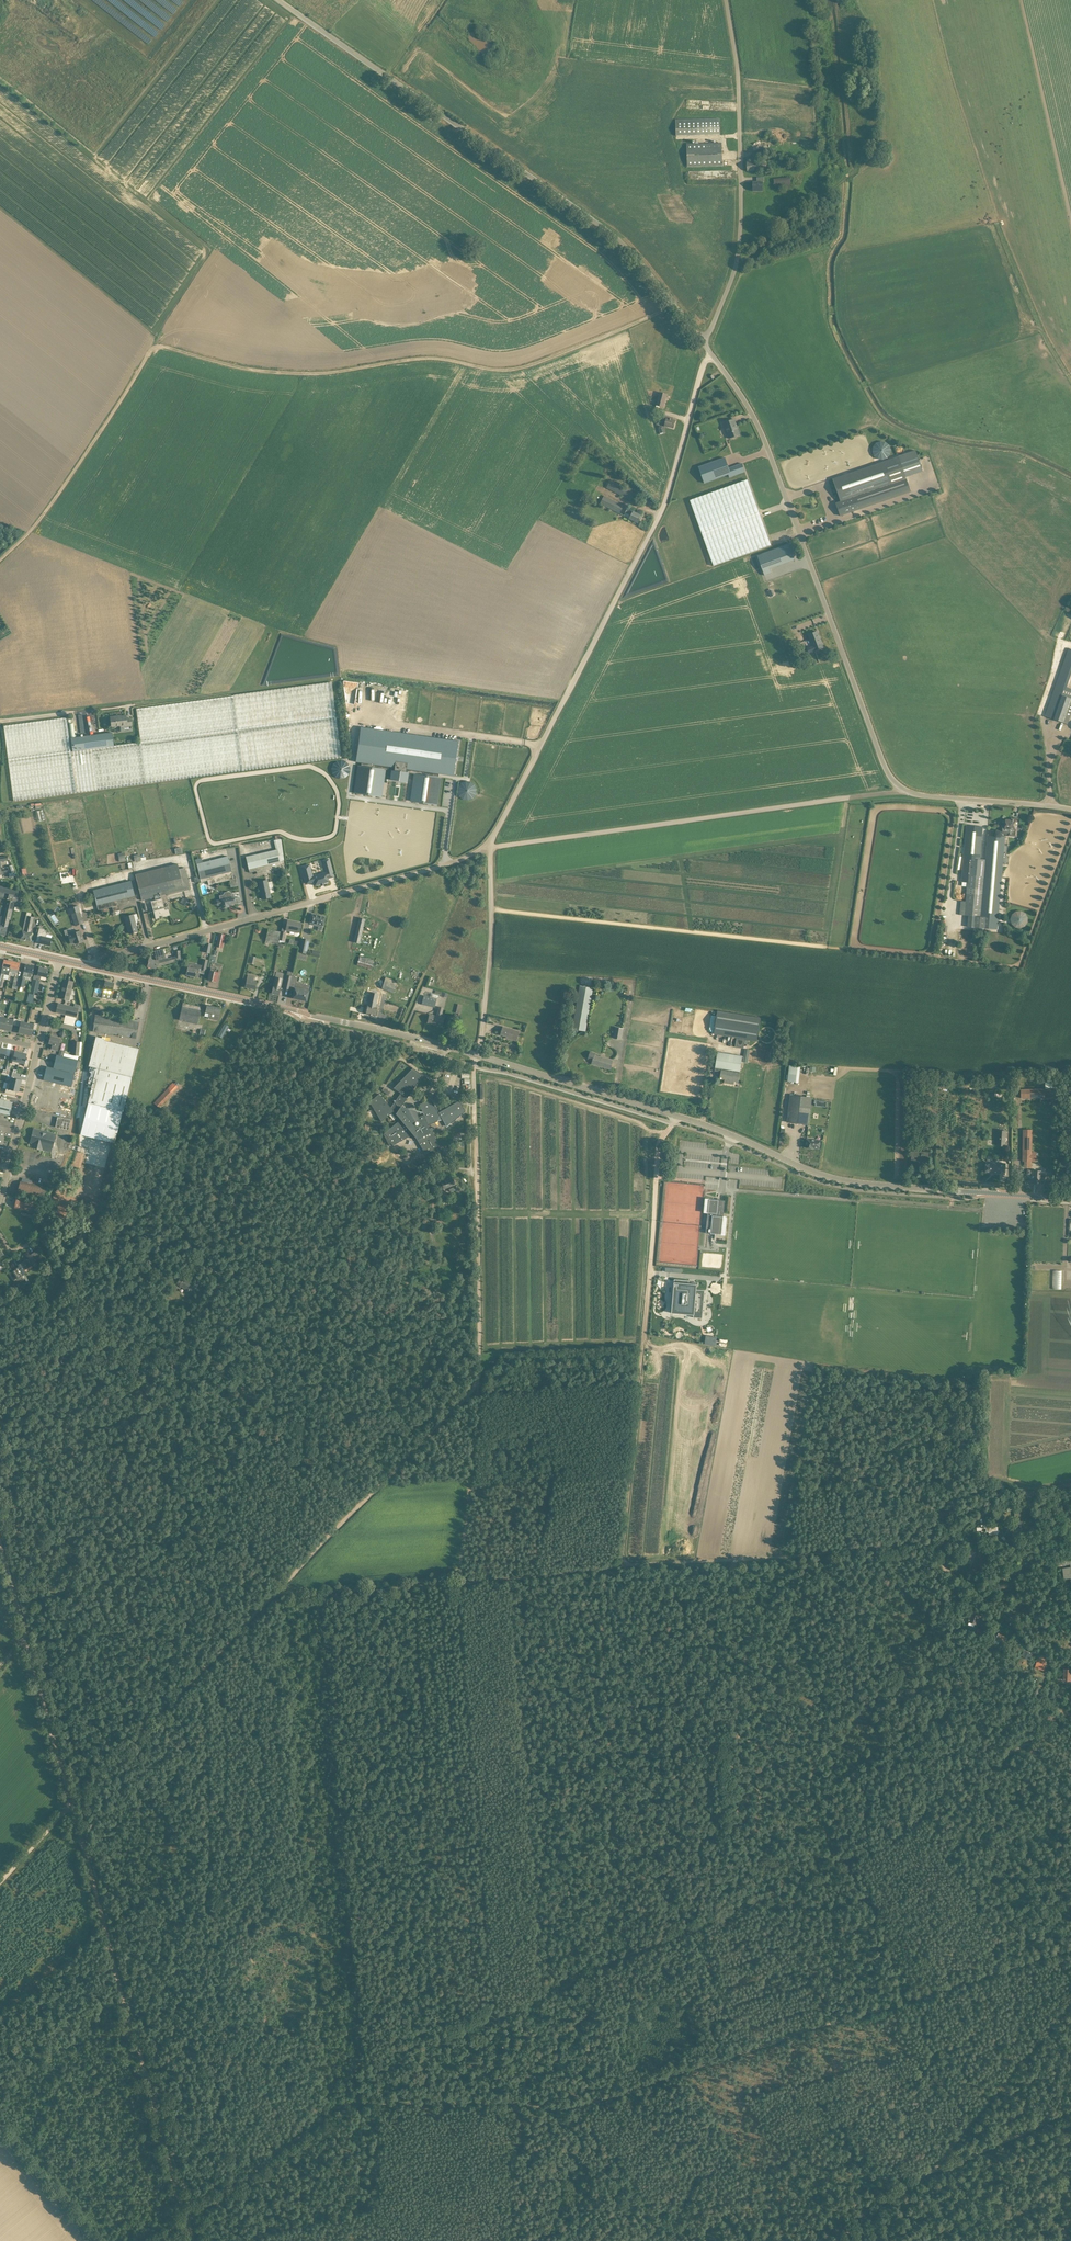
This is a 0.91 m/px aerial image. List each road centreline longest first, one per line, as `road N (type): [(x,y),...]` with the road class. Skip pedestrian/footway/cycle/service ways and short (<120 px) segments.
road 1 (track): [(195,2240),(0,1536)]
road 2 (track): [(478,1385),(460,1580),(490,1980),(514,2104)]
road 3 (track): [(273,1596),(936,1540)]
road 4 (unclassified): [(1070,809),(922,796),(893,781),(758,425),(701,340)]
road 5 (tertiary): [(1070,1199),(828,1177),(702,1124),(477,1055)]
road 6 (unclassified): [(701,340),(621,242),(279,0)]
road 7 (track): [(487,848),(658,519),(713,356)]
road 8 (track): [(675,306),(507,372),(411,358),(300,375),(151,348)]
road 9 (track): [(678,1117),(654,1163),(622,1567)]
road 10 (track): [(1070,1714),(1062,1711),(937,1800),(907,1832),(691,1927)]
road 11 (track): [(487,848),(904,790)]
road 12 (track): [(343,2101),(576,2104),(741,2055)]
road 13 (tertiary): [(477,1055),(99,968)]
road 14 (unclassified): [(701,340),(739,246),(739,86),(725,0)]
road 15 (residential): [(0,721),(332,679)]
road 16 (track): [(1070,1947),(788,2039)]
road 17 (track): [(478,1385),(288,1579)]
road 18 (track): [(475,1123),(478,1385)]
road 19 (track): [(0,561),(79,466),(151,348)]
road 20 (unclassified): [(99,968),(101,959),(333,895)]
road 21 (track): [(221,1225),(303,1095),(328,1018)]
road 22 (track): [(931,2172),(1070,2004)]
road 23 (track): [(691,1927),(497,2015)]
road 24 (unclassified): [(477,1055),(492,942),(487,848)]
road 25 (track): [(1065,1627),(1003,1622),(967,1602),(947,1582),(936,1540)]
road 26 (track): [(195,1677),(77,1798)]
road 27 (unclassified): [(0,1207),(39,1048)]
road 28 (track): [(333,895),(487,848)]
road 29 (track): [(1070,1487),(1031,1495),(936,1540)]
road 30 (track): [(735,270),(844,182)]
road 31 (track): [(0,2136),(92,2240)]
road 32 (track): [(1031,1495),(1065,1627)]
road 33 (track): [(238,2182),(343,2101)]

